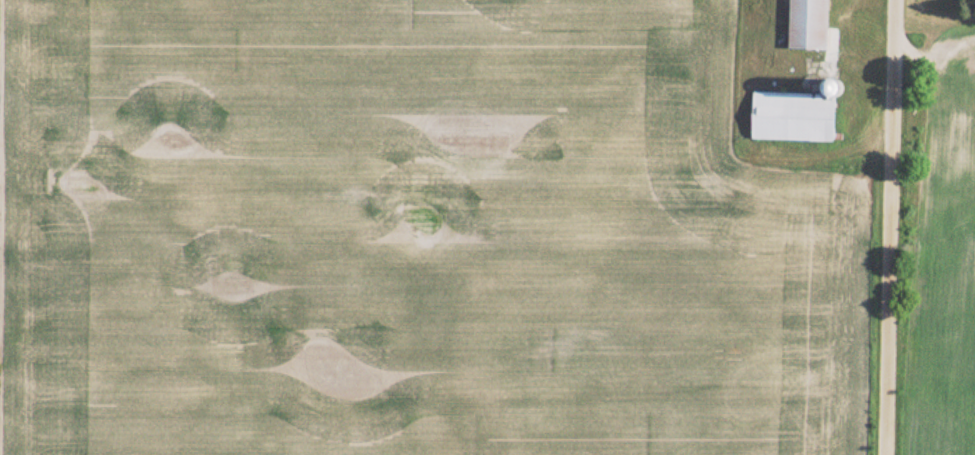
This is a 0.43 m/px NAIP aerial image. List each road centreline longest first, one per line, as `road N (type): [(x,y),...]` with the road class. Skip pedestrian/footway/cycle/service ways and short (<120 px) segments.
road 1 (residential): [(891,454),(898,0)]

